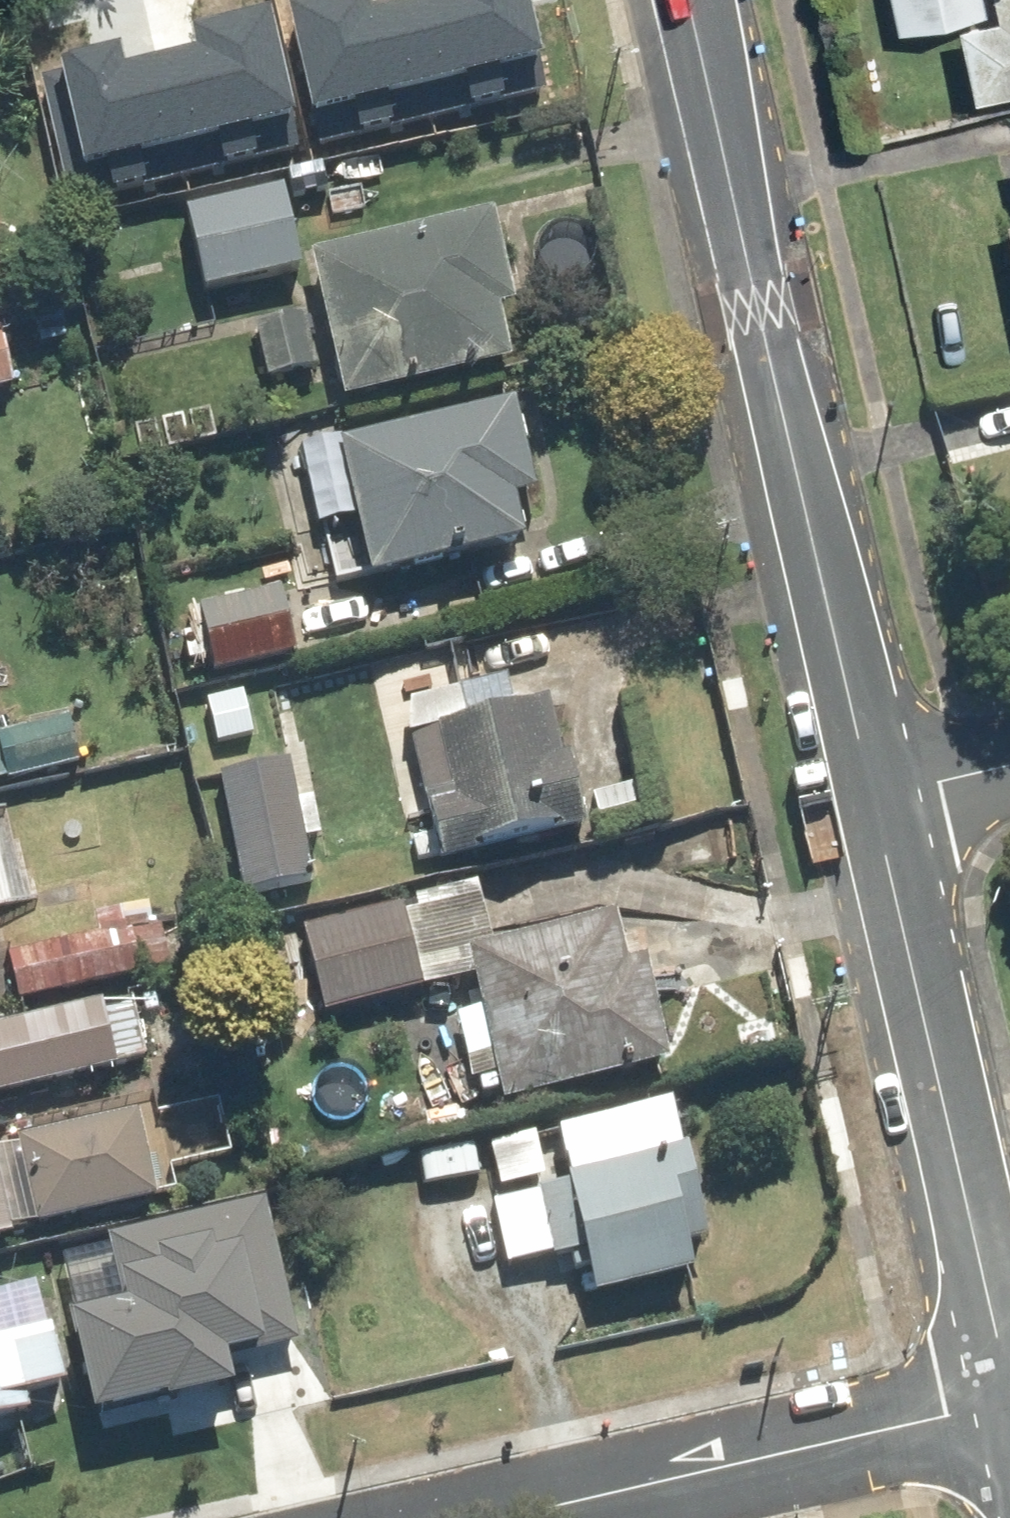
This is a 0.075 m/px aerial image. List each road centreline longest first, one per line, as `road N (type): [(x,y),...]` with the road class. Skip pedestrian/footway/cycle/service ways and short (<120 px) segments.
road 1 (tertiary): [(876,793),(688,0)]
road 2 (tertiary): [(1009,1380),(876,793)]
road 3 (residential): [(1009,1405),(523,1517)]
road 4 (residential): [(876,793),(1009,763)]

